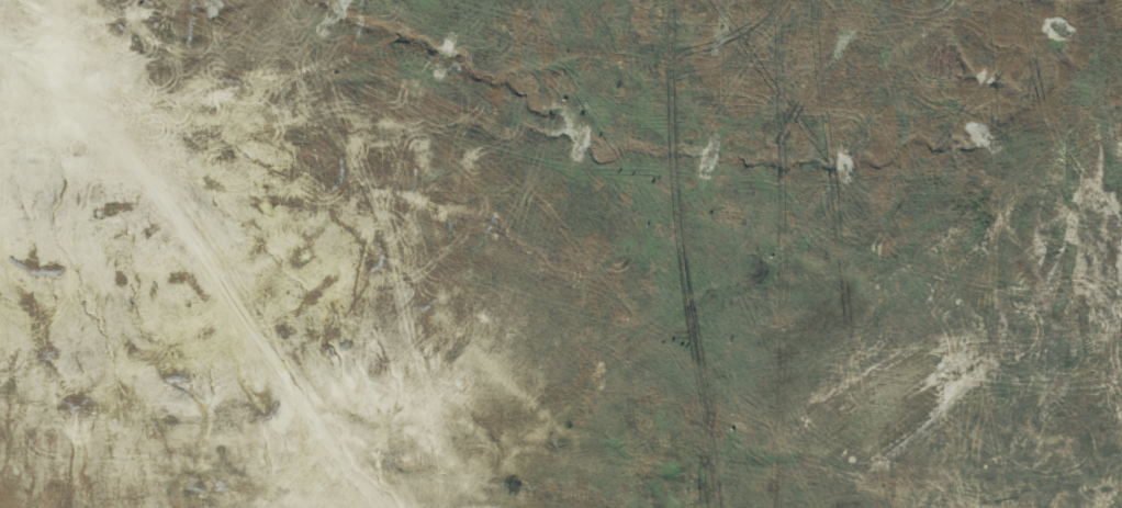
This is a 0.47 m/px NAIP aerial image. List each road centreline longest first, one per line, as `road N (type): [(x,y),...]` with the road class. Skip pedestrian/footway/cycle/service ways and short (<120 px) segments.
road 1 (track): [(283,380),(386,507)]

